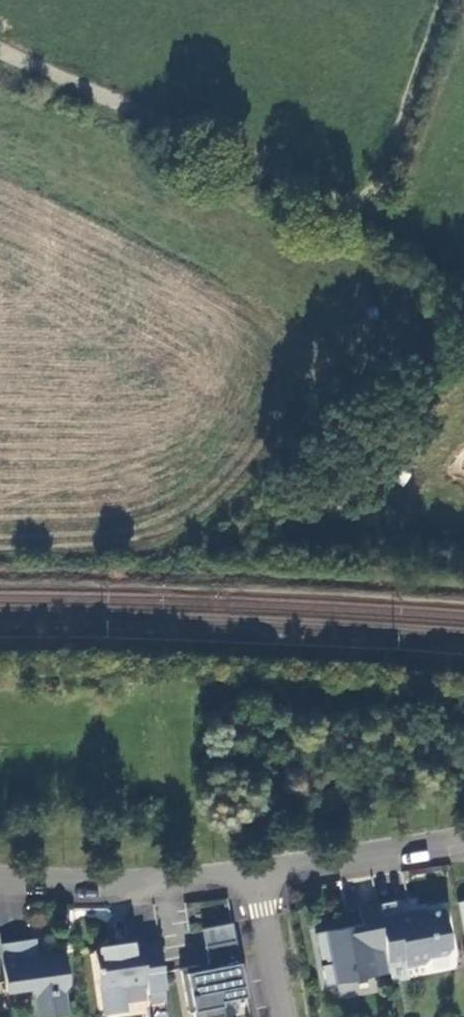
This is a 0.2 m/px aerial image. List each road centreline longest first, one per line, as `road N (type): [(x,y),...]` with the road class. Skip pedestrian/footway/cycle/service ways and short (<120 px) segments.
road 1 (track): [(0,54),(367,222),(463,291)]
road 2 (residential): [(254,876),(0,877)]
road 3 (track): [(367,222),(447,0)]
road 4 (residential): [(463,842),(254,876)]
road 5 (residential): [(254,876),(282,1016)]

